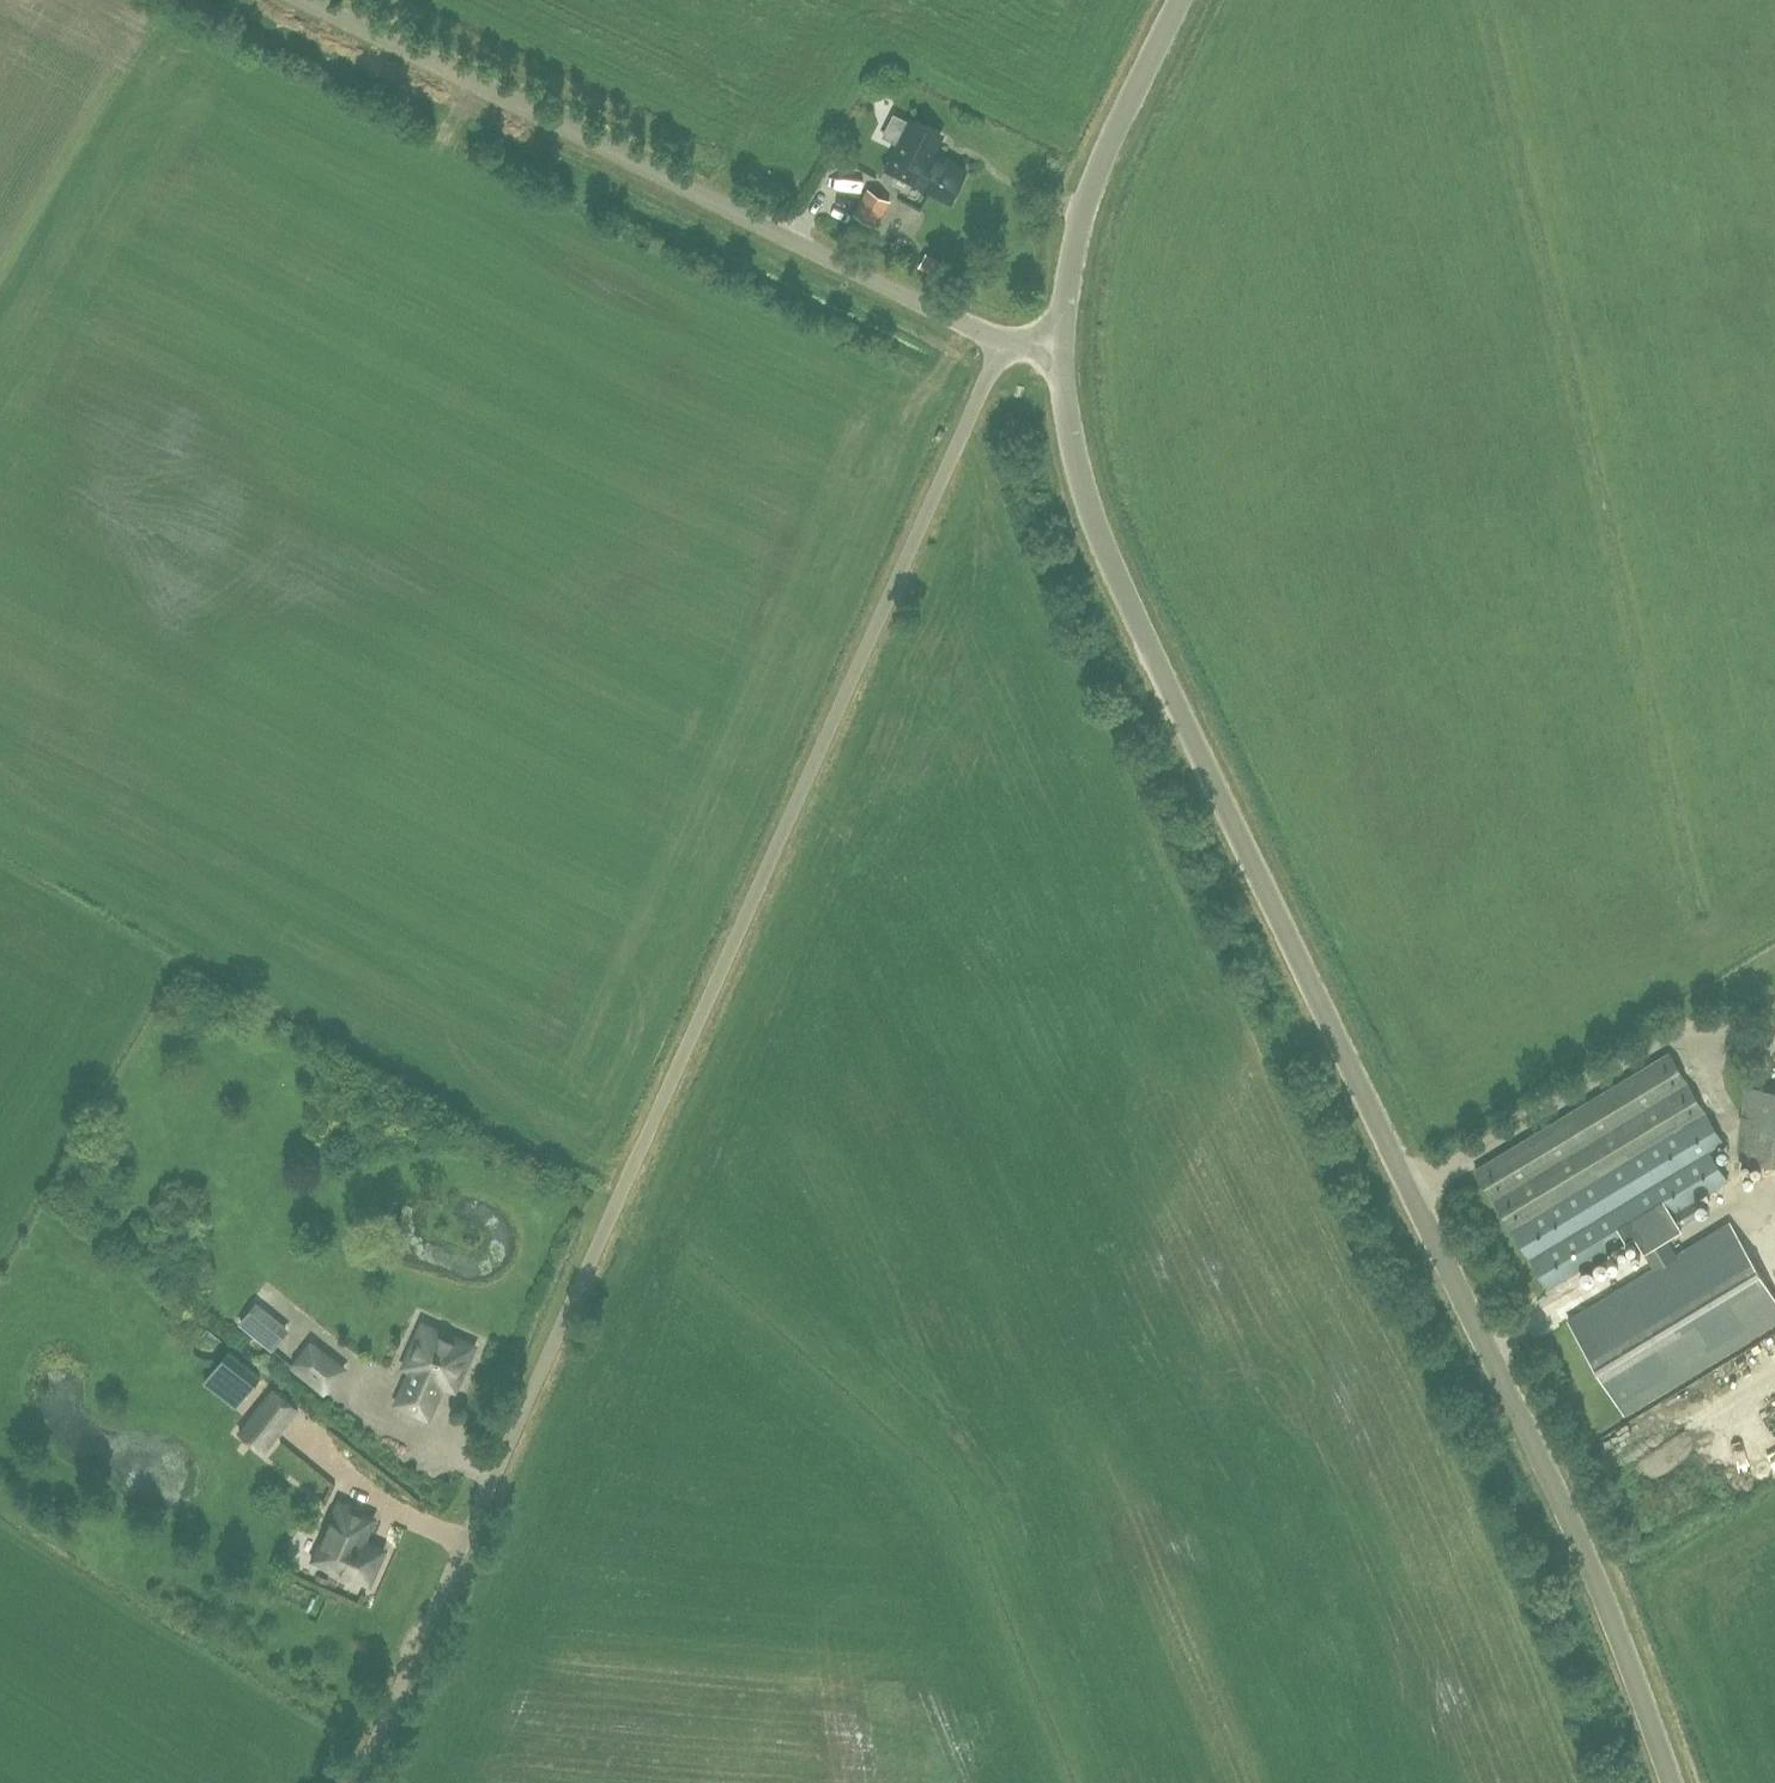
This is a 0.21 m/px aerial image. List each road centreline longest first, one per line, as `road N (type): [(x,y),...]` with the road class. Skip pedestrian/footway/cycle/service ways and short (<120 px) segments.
road 1 (unclassified): [(1007,345),(356,1782)]
road 2 (unclassified): [(1665,1782),(1566,1522),(1097,538),(1066,422),(1060,347)]
road 3 (unclassified): [(1007,345),(300,0)]
road 4 (unclassified): [(1060,347),(1075,237),(1095,174),(1181,0)]

